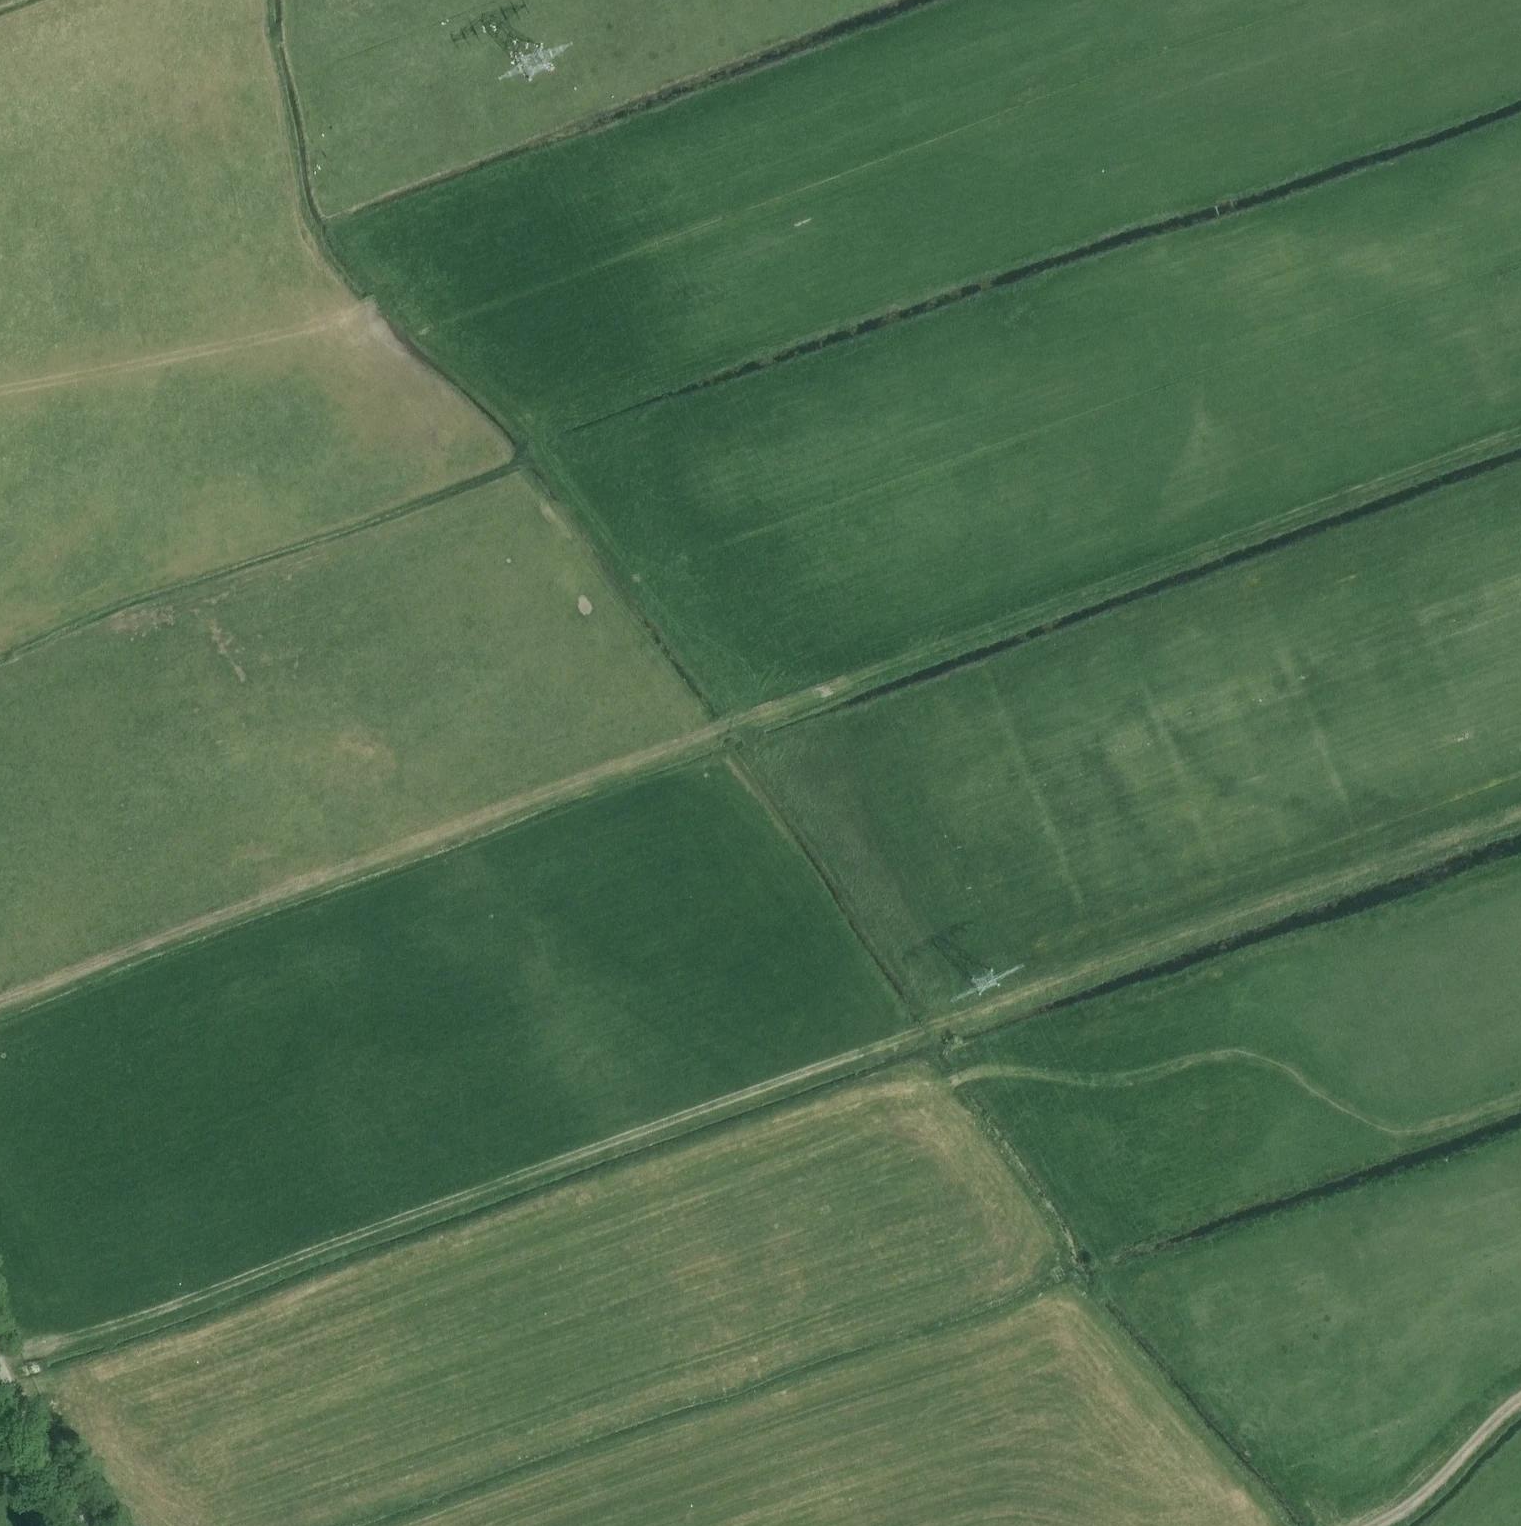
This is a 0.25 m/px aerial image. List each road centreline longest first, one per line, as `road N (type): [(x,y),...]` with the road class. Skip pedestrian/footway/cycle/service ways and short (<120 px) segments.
road 1 (track): [(1520,1398),(1423,1495),(1374,1525)]
road 2 (track): [(86,1525),(0,1373)]

